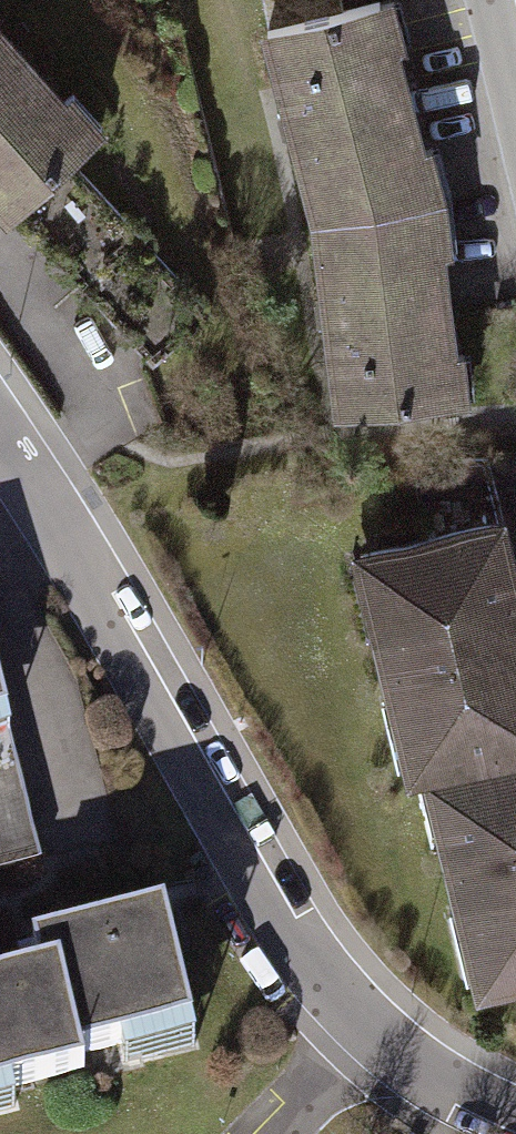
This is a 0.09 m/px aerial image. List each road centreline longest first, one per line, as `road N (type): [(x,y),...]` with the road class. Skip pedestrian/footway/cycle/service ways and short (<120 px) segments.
road 1 (residential): [(515,1109),(375,1040),(250,882),(0,430)]

